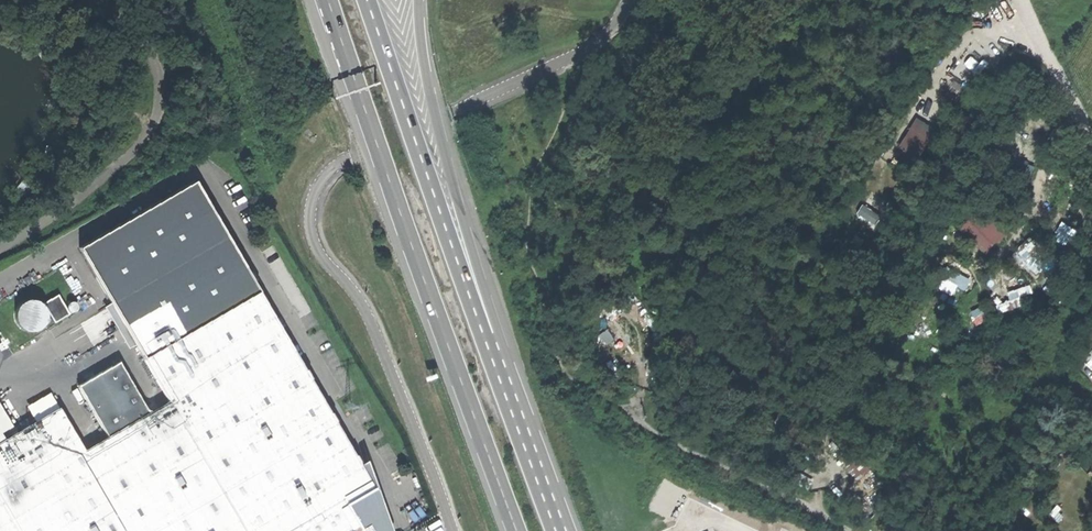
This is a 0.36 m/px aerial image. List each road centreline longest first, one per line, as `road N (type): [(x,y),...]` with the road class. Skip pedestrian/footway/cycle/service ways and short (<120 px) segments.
road 1 (trunk): [(329,0),(519,530)]
road 2 (trunk): [(556,530),(367,0)]
road 3 (track): [(850,530),(658,436),(557,360)]
road 4 (unclassified): [(1091,152),(1019,0)]

